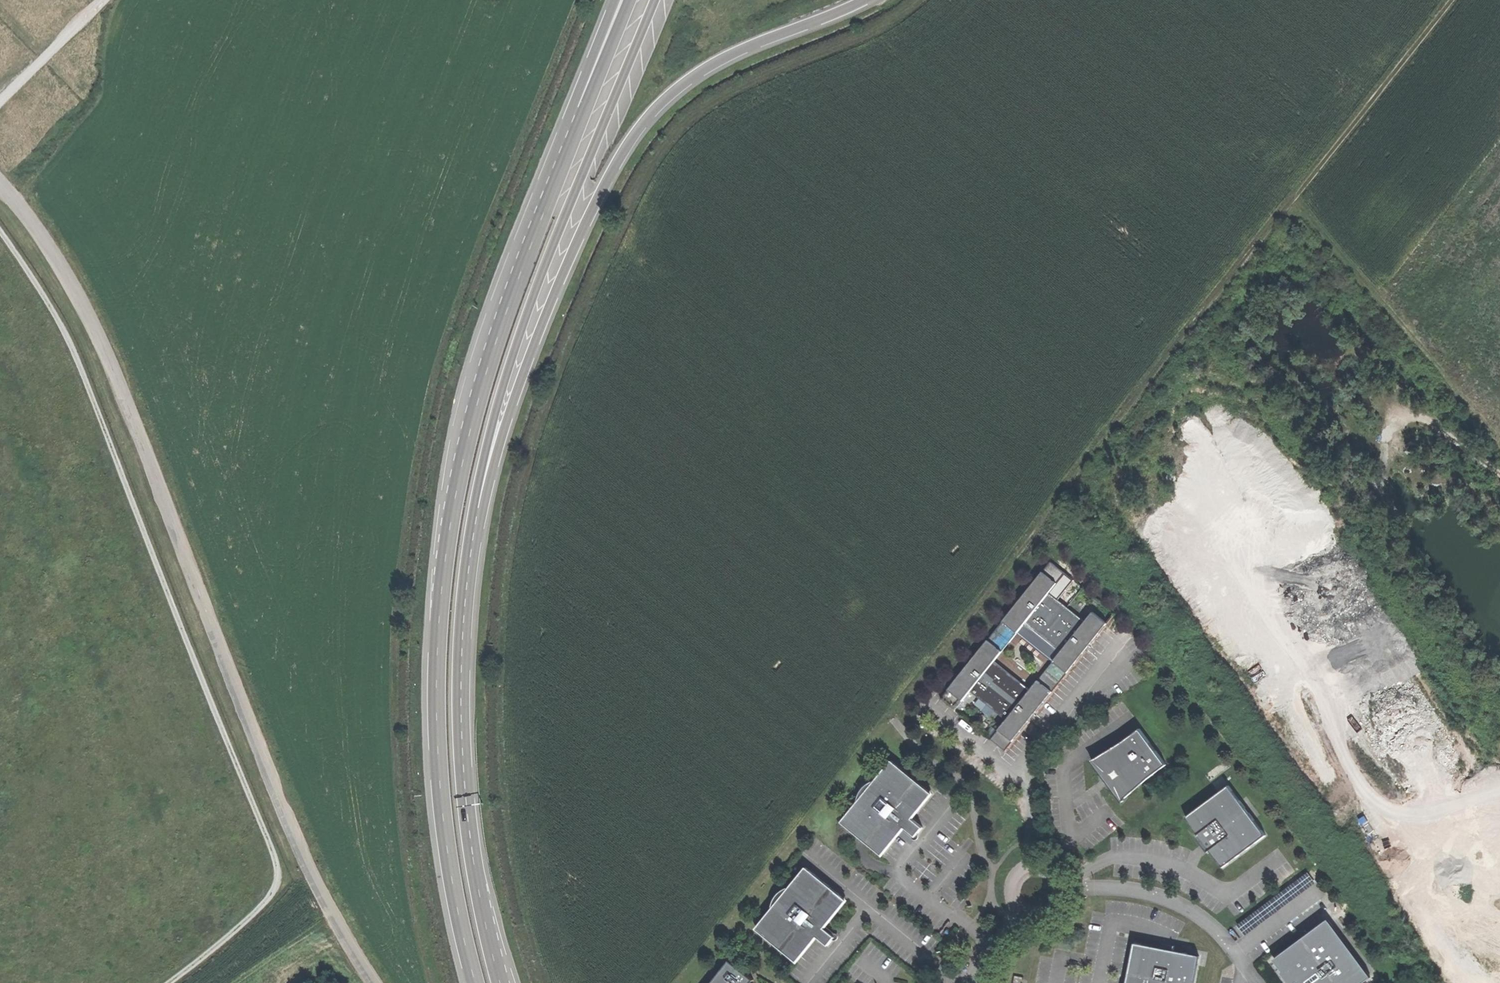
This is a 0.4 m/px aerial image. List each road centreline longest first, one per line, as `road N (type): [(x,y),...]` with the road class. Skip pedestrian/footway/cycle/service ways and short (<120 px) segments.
road 1 (track): [(891,714),(1296,201),(1499,449)]
road 2 (trunk): [(593,80),(490,355),(450,531),(437,703),(450,867),(477,982)]
road 3 (unclassified): [(374,982),(299,845),(107,351),(59,262),(0,181)]
road 4 (trunk): [(493,442),(571,256),(647,118),(703,71),(863,0)]
road 5 (trunk): [(502,982),(472,859),(462,703),(475,528),(493,442)]
road 6 (track): [(926,0),(878,35),(715,105),(679,134),(635,201),(590,304)]
road 7 (trunk): [(493,442),(542,271),(655,0)]
road 8 (track): [(1296,201),(1455,0)]
road 9 (track): [(104,0),(0,104)]
road 10 (unclassified): [(1016,910),(1048,914),(1063,886),(1043,864),(1012,876)]

